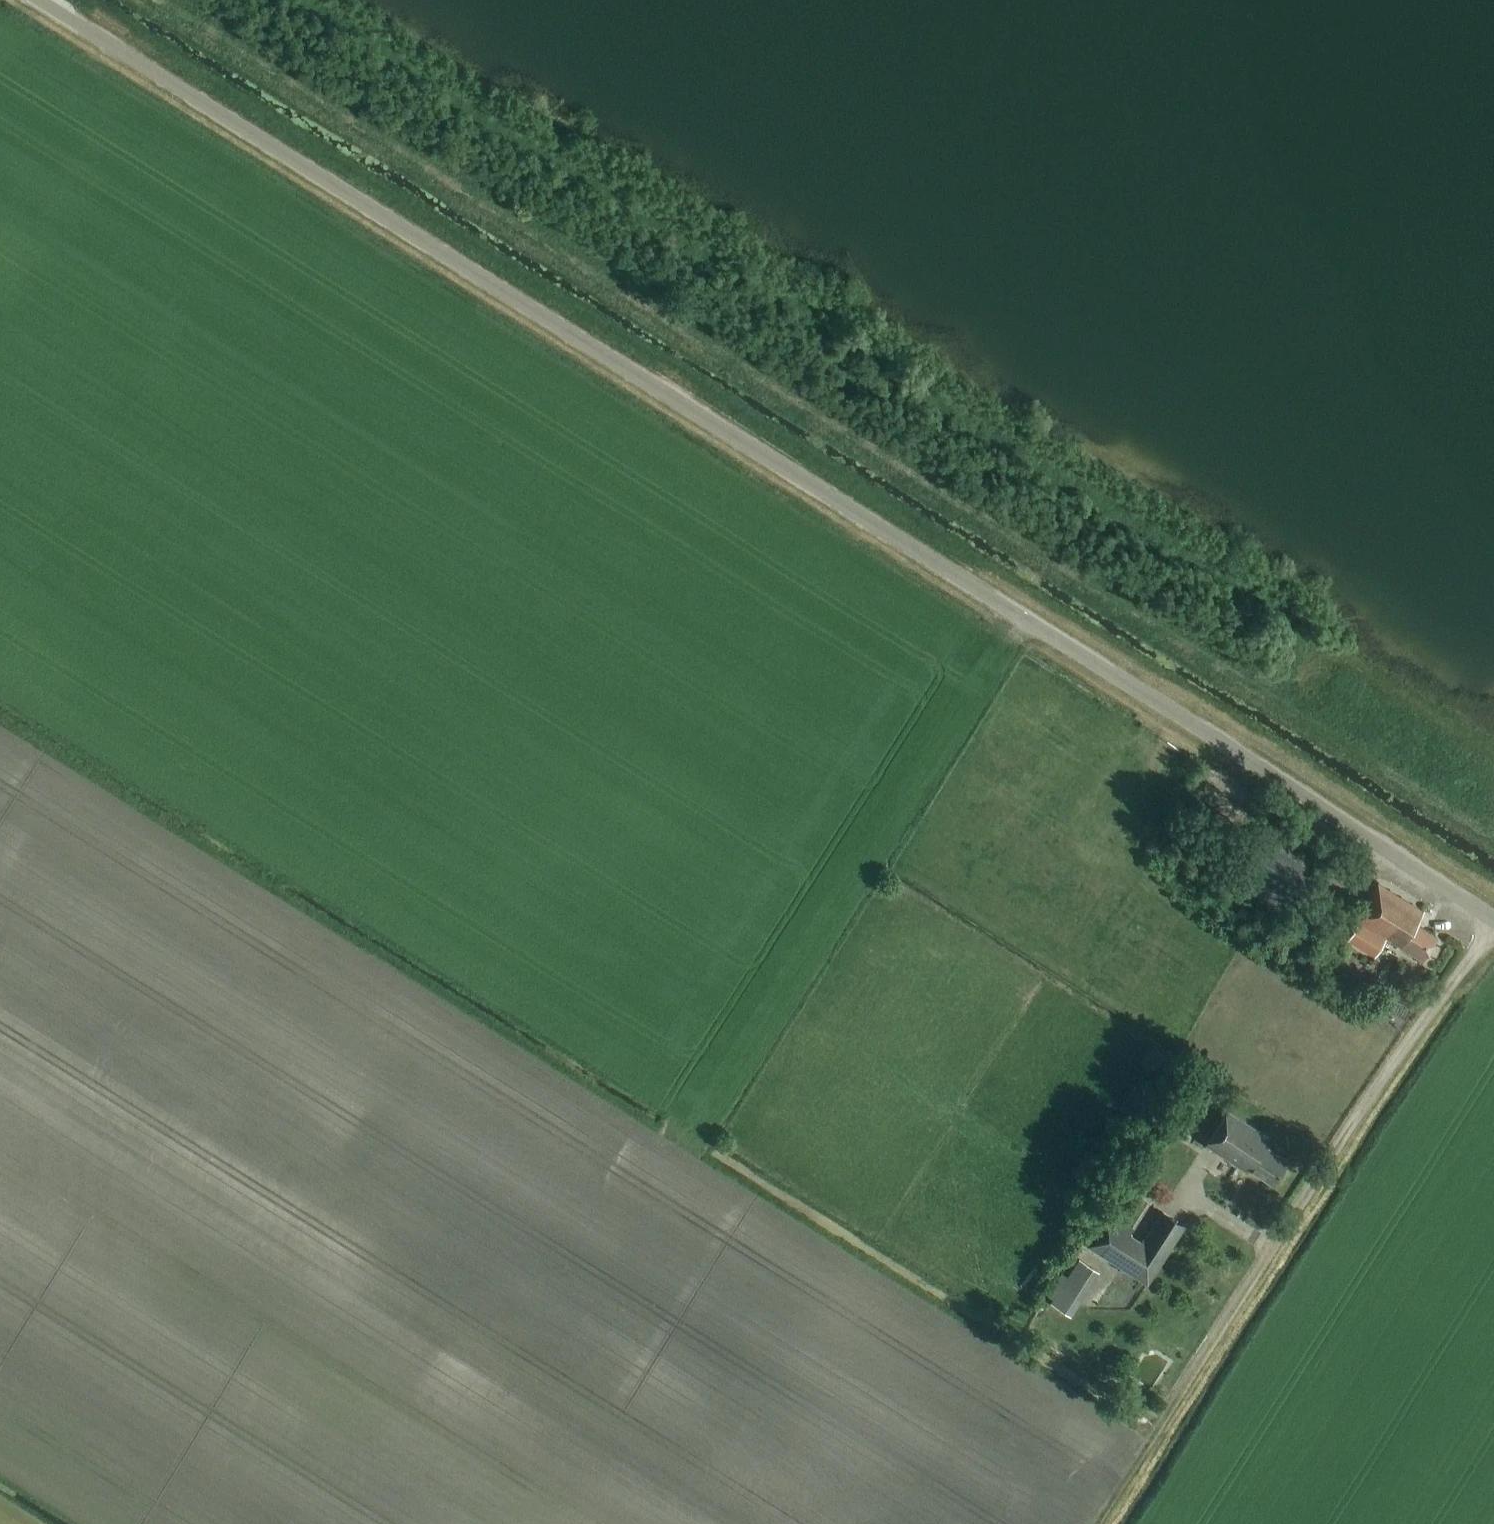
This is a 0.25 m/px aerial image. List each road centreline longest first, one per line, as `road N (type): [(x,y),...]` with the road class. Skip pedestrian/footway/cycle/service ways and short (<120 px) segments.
road 1 (unclassified): [(1493,922),(37,0)]
road 2 (track): [(1493,921),(1319,1175),(1099,1523)]

